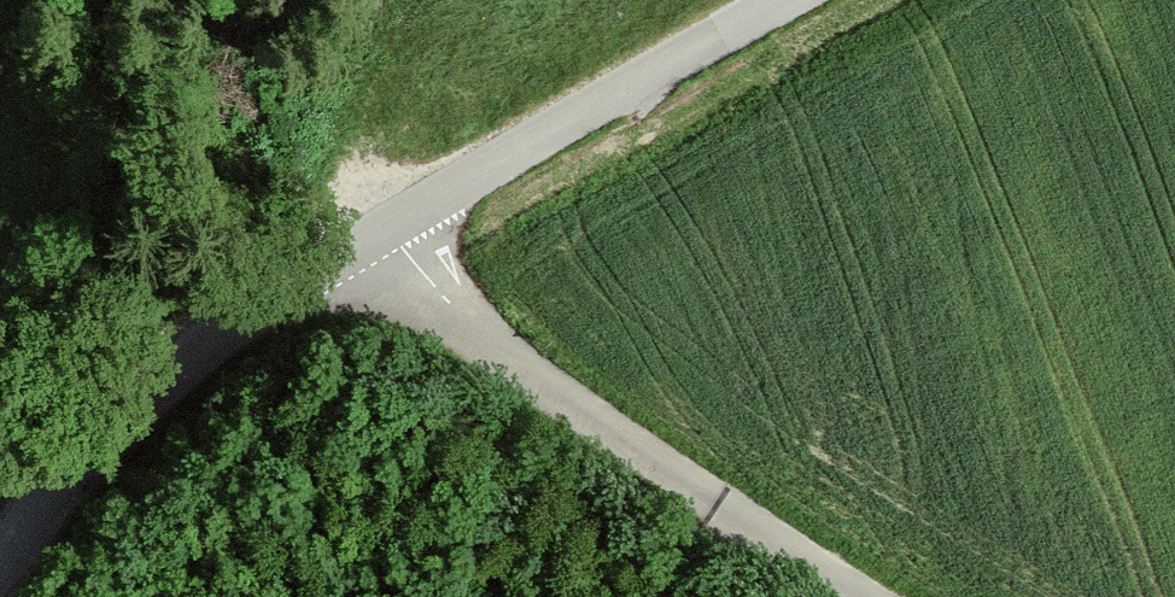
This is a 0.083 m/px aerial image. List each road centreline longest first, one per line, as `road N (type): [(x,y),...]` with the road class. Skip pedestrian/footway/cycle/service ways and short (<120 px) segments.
road 1 (unclassified): [(786,0),(237,315),(146,387),(0,558)]
road 2 (track): [(386,228),(458,312),(530,376),(865,596)]

